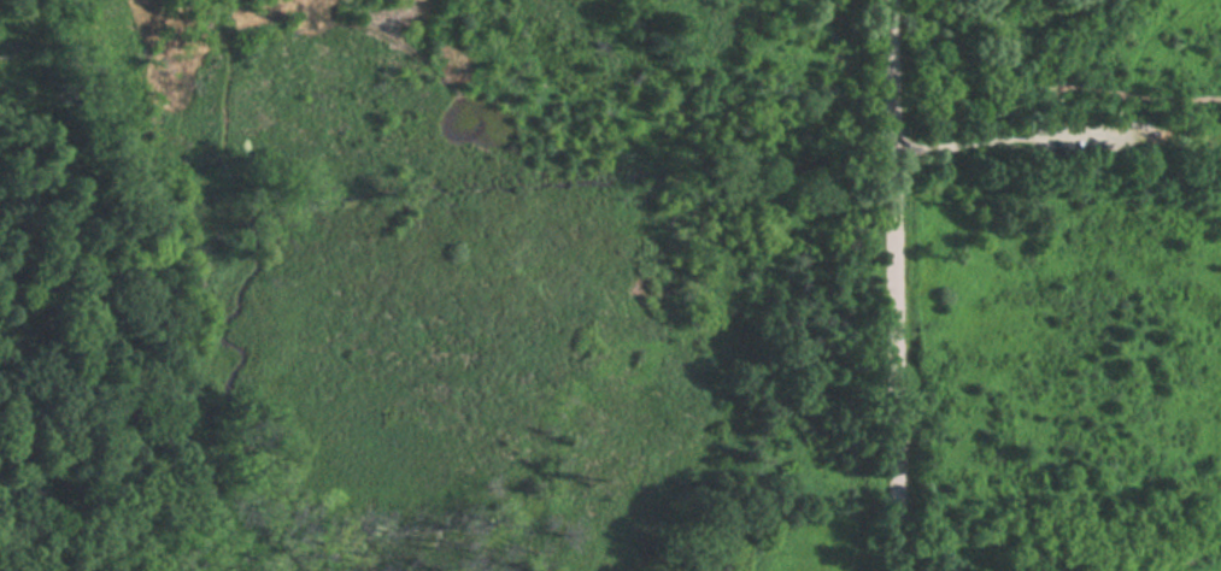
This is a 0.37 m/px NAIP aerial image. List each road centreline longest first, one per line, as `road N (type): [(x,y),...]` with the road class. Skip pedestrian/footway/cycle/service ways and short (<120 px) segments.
road 1 (residential): [(903,570),(891,0)]

